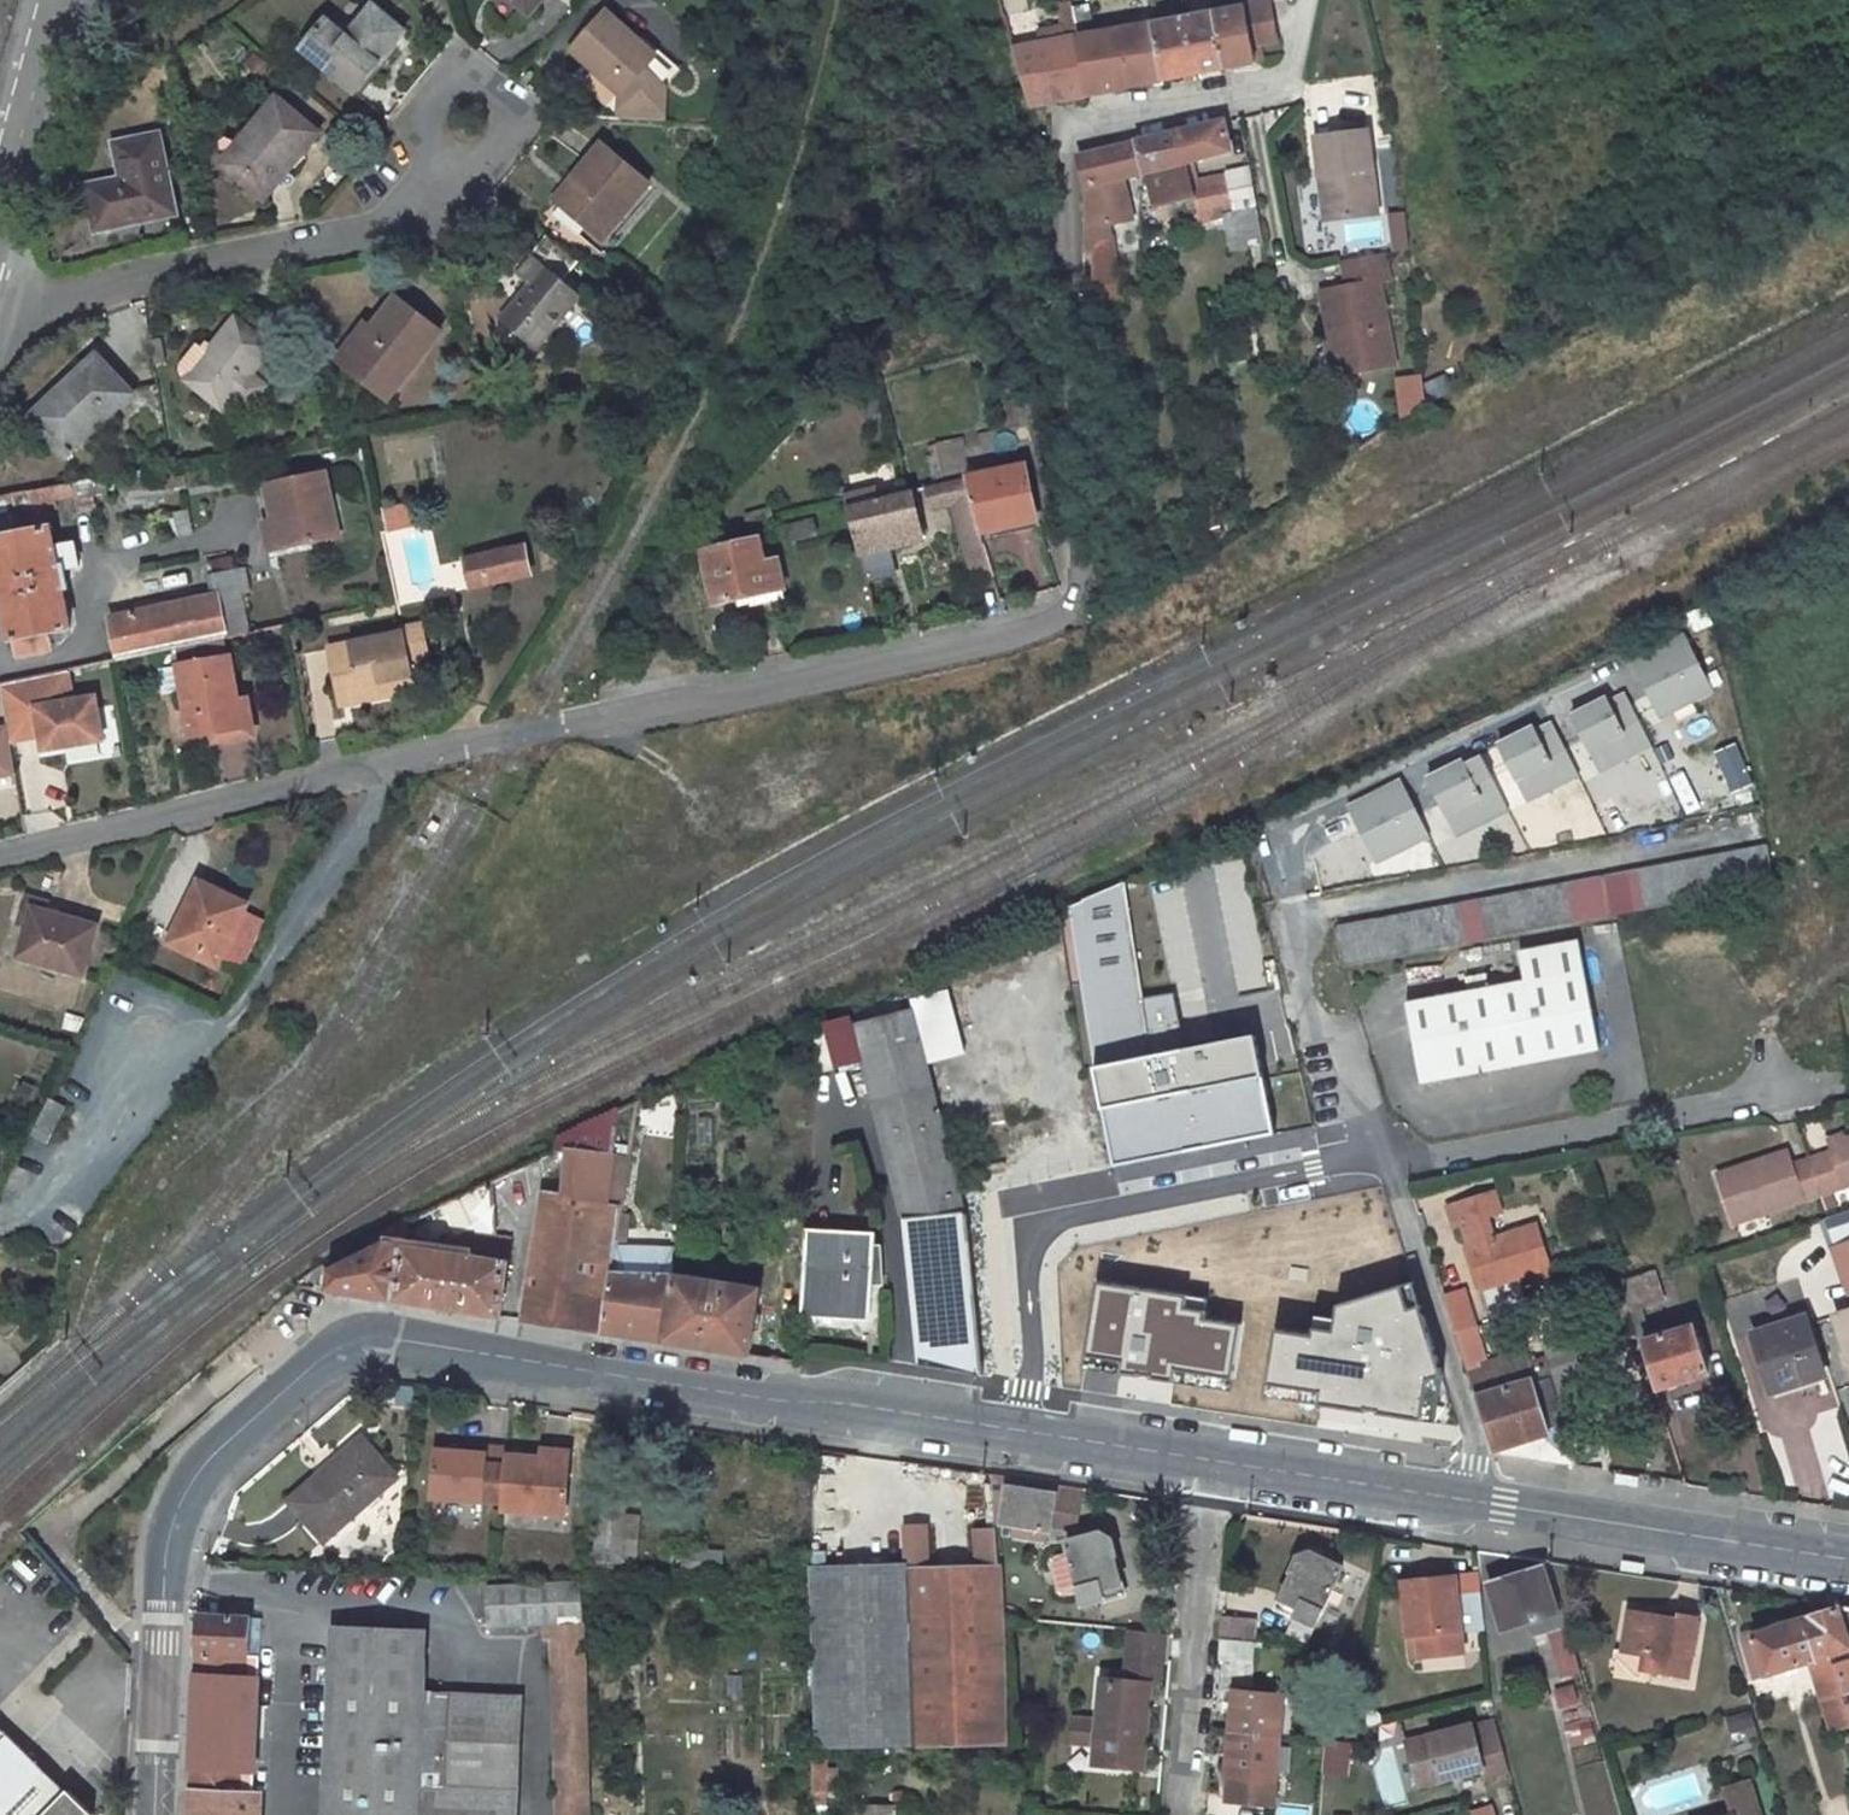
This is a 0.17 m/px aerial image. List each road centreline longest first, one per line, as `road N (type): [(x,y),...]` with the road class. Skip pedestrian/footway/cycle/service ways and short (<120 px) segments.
road 1 (residential): [(0,852),(514,735),(1007,639),(1069,611),(1082,588),(1074,113),(1295,72),(1311,0)]
road 2 (tertiary): [(154,1814),(173,1523),(206,1463),(300,1375),(373,1337),(1209,1470)]
road 3 (unclassified): [(1393,1156),(1385,1131),(1330,1086),(1320,1037),(1306,1025),(1291,914),(1752,827)]
road 4 (residential): [(0,307),(368,257),(446,159)]
road 5 (unclassified): [(1393,1156),(1802,1087)]
road 6 (unclassified): [(1492,1510),(1393,1156)]
road 7 (tertiary): [(1492,1510),(1848,1560)]
road 8 (residential): [(1209,1470),(1182,1814)]
road 9 (tertiary): [(1209,1470),(1492,1510)]
road 10 (tertiary): [(53,0),(0,203)]

